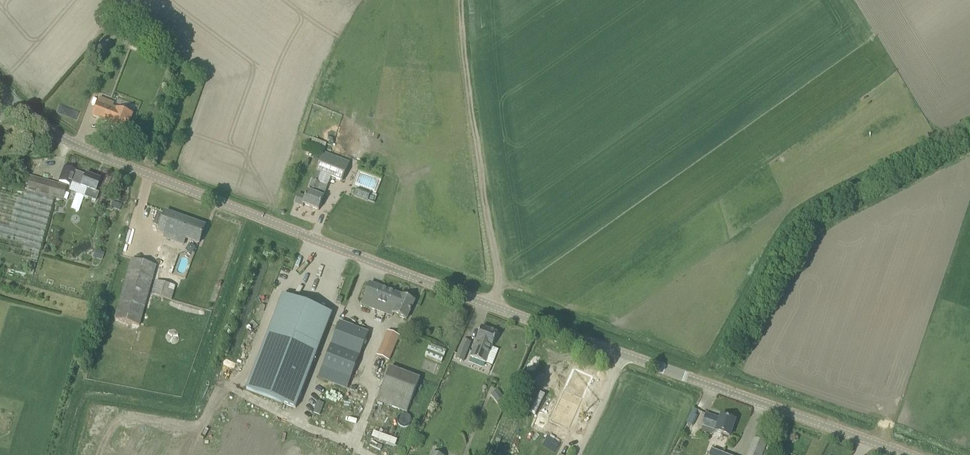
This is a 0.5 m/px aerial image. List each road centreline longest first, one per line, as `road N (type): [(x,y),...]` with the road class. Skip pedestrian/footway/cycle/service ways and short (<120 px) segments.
road 1 (tertiary): [(622,352),(171,186),(67,143),(10,99)]
road 2 (track): [(969,119),(780,228),(701,383)]
road 3 (track): [(465,0),(495,306)]
road 4 (tertiary): [(889,454),(622,352)]

